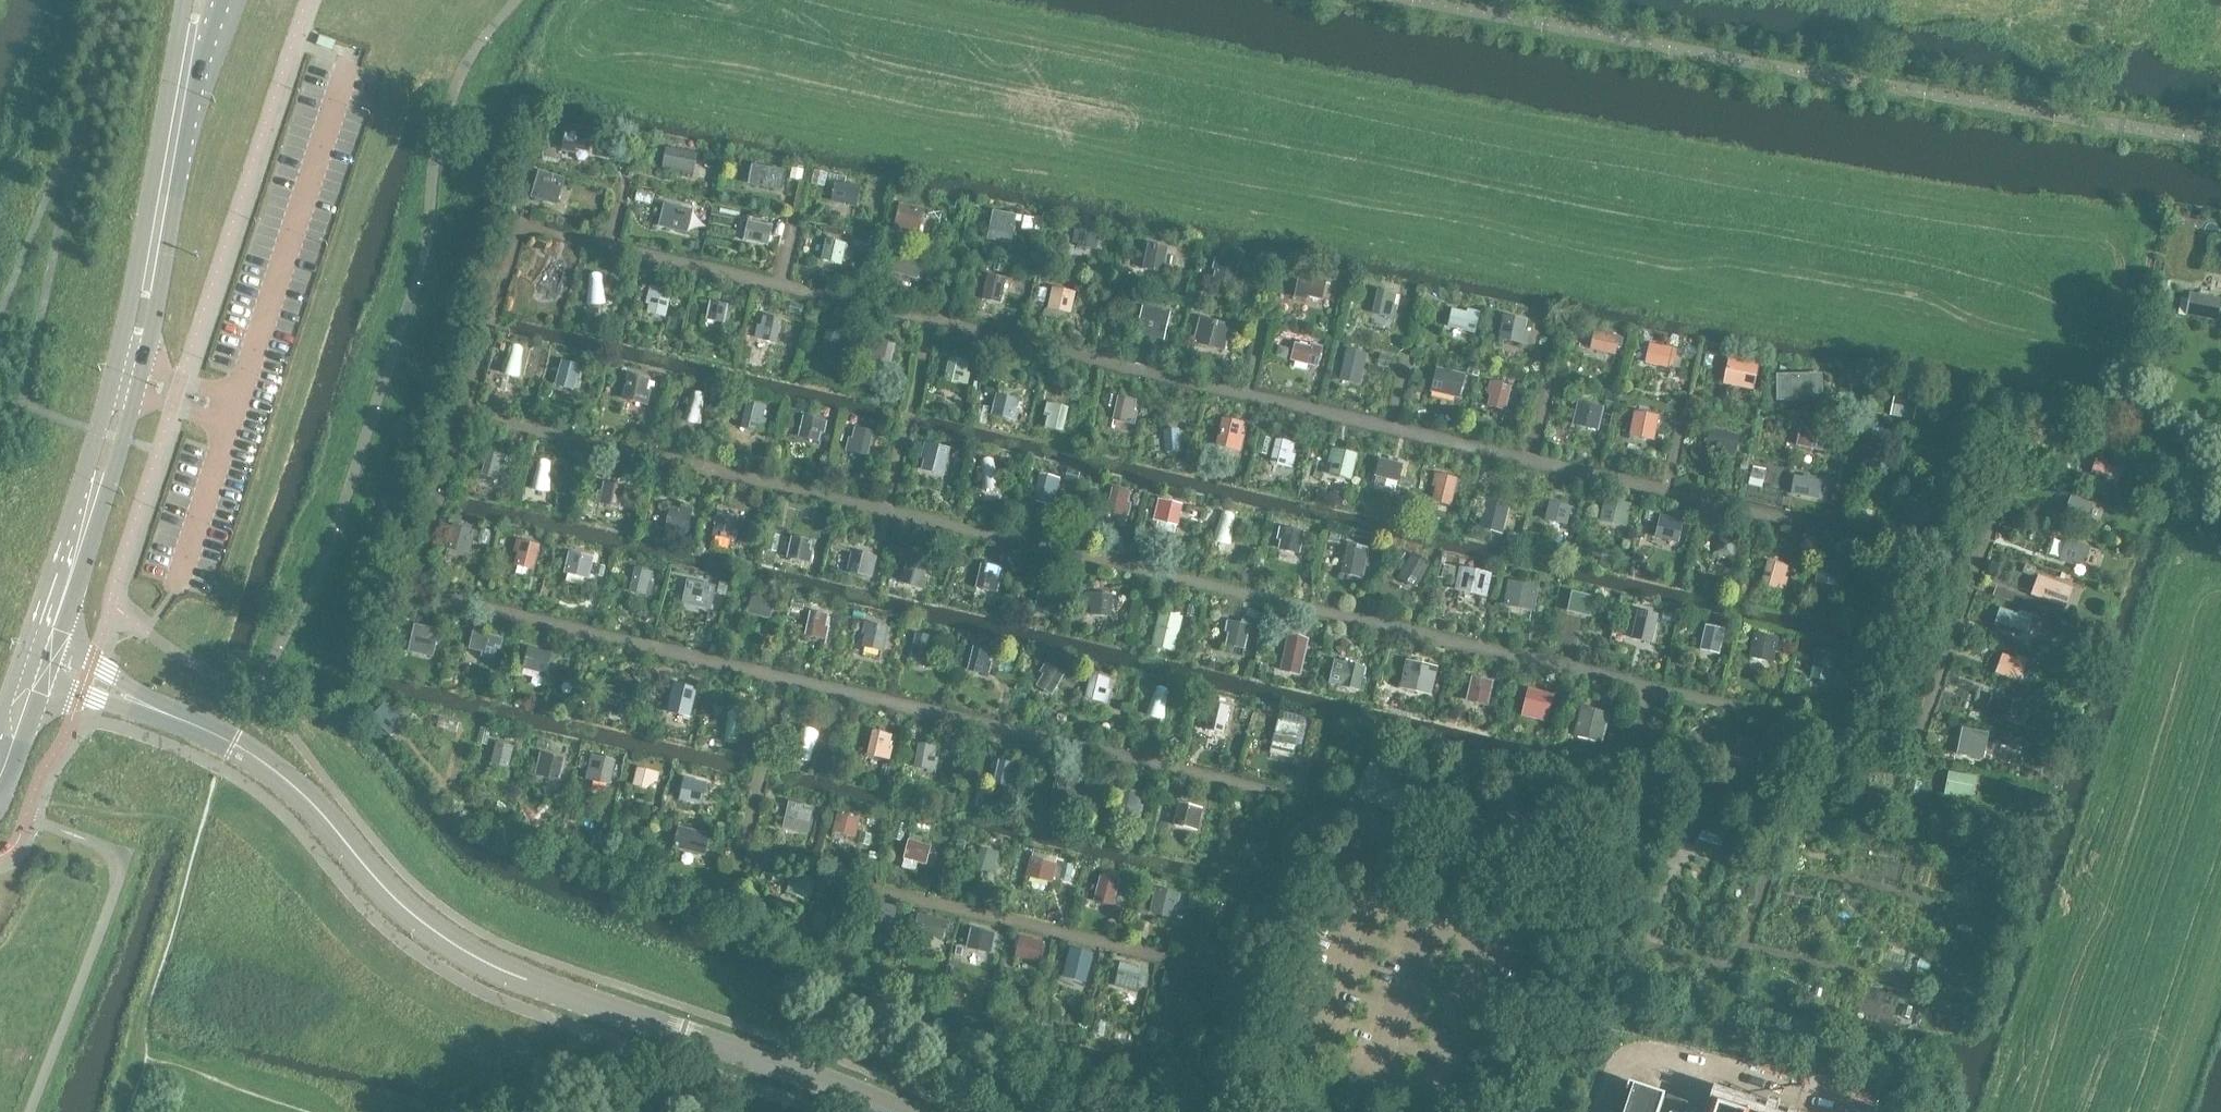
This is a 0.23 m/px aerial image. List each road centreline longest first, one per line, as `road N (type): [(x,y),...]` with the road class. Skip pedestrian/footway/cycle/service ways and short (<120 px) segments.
road 1 (tertiary): [(901,1111),(479,960),(410,911),(272,769),(233,744),(47,668)]
road 2 (tertiary): [(47,668),(140,379),(191,110),(222,0)]
road 3 (tertiary): [(188,0),(115,373),(26,659)]
road 4 (track): [(2220,923),(2156,1111)]
road 5 (tertiary): [(0,799),(47,668)]

